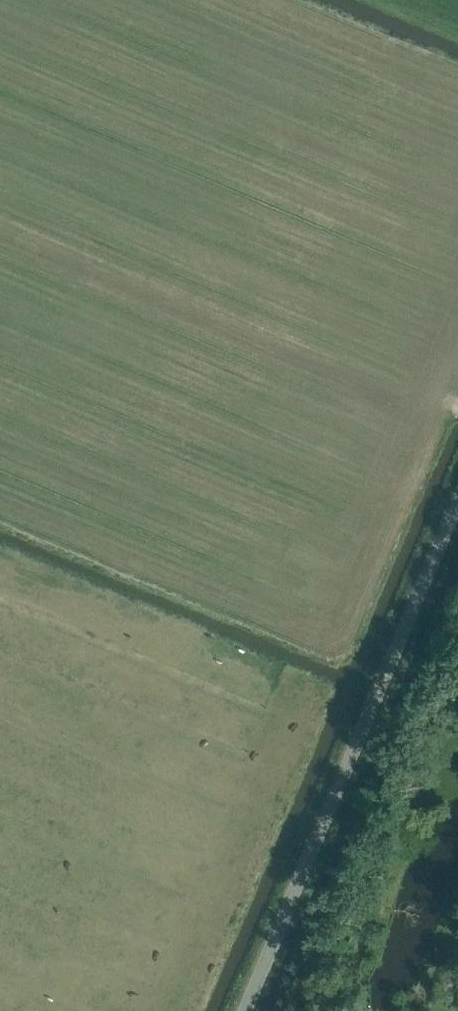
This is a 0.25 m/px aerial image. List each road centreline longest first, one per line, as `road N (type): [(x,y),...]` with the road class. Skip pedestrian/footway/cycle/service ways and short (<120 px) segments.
road 1 (tertiary): [(246,1010),(457,513)]

